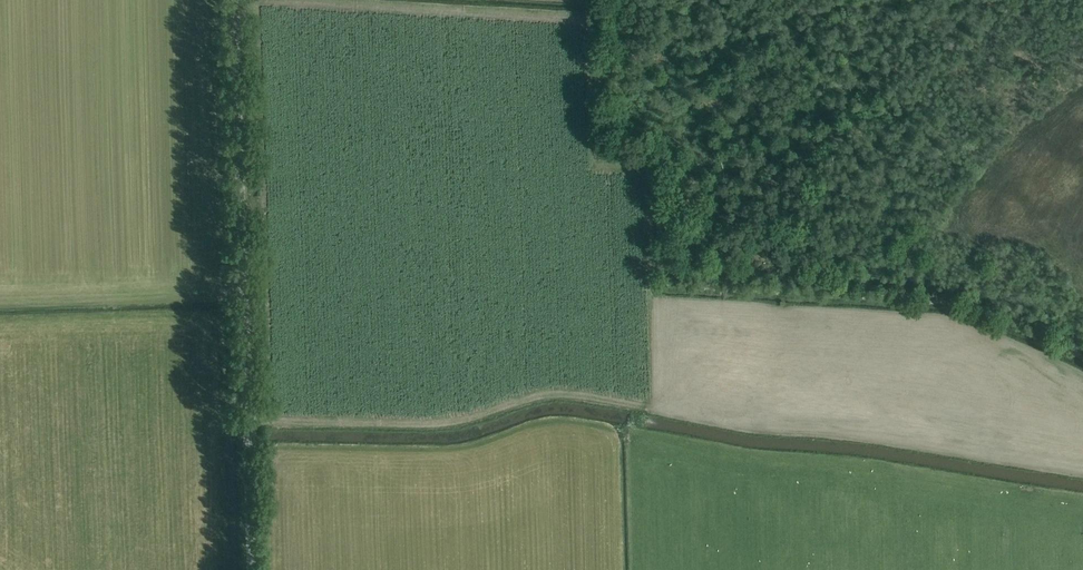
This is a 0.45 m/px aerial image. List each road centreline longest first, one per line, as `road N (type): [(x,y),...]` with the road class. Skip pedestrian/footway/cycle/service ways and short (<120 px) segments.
road 1 (unclassified): [(250,569),(233,0)]

